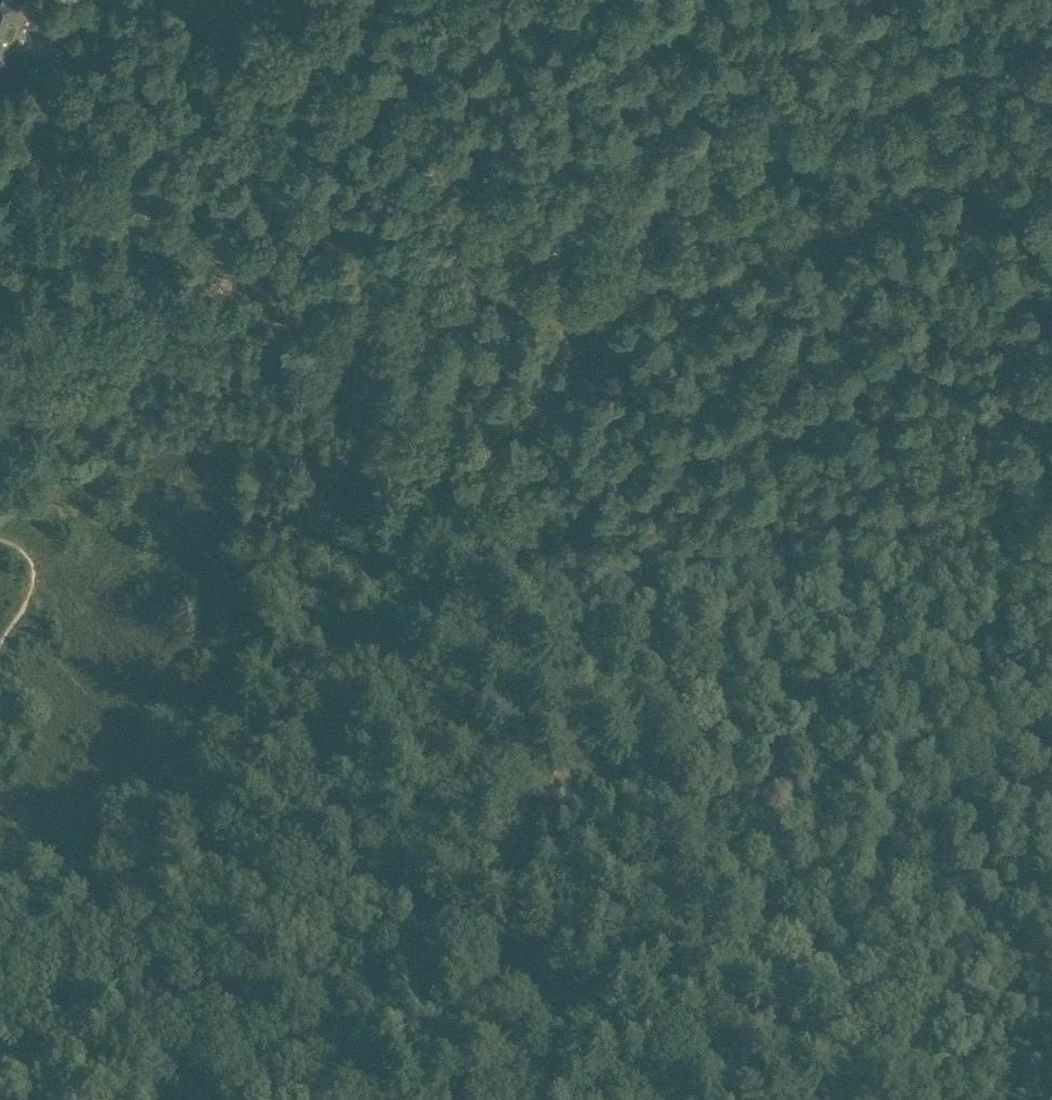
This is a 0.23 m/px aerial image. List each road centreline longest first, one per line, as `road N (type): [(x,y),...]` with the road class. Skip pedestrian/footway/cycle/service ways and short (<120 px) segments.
road 1 (track): [(162,1099),(0,1009)]

